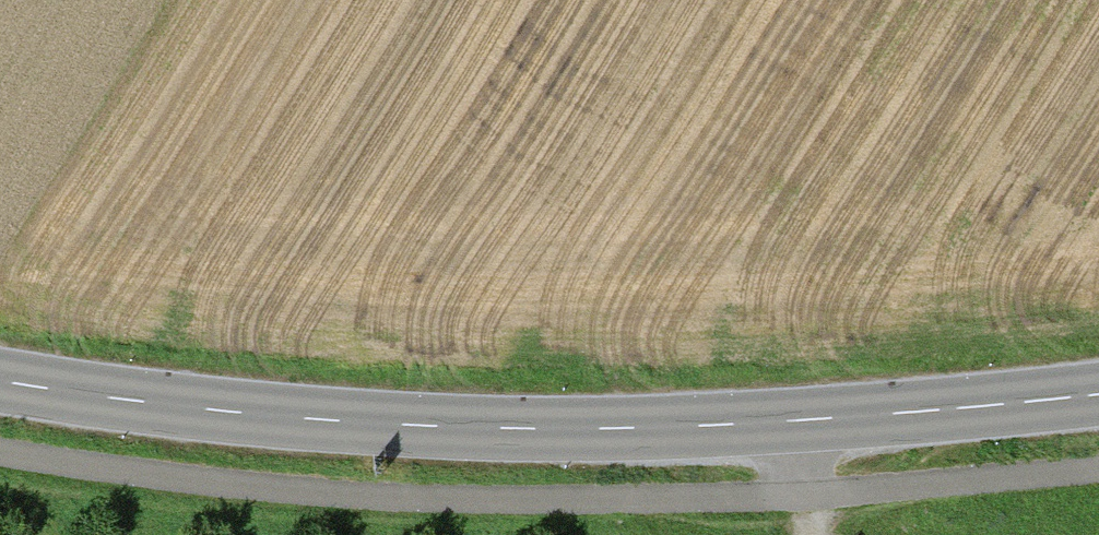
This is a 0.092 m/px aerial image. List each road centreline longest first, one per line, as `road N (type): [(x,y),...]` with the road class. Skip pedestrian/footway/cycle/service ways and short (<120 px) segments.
road 1 (track): [(0,450),(224,487),(528,503),(805,499),(1098,471)]
road 2 (tertiary): [(0,380),(198,411),(476,430),(903,415),(1098,392)]

